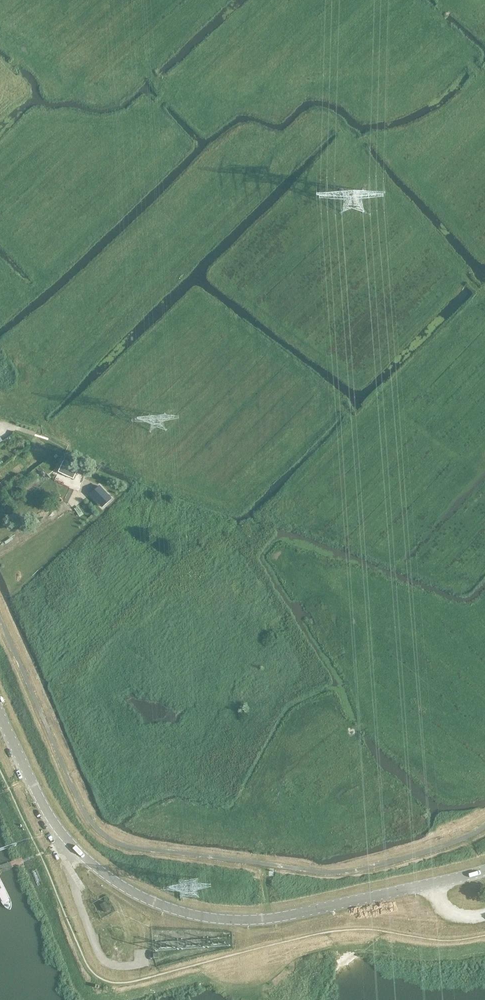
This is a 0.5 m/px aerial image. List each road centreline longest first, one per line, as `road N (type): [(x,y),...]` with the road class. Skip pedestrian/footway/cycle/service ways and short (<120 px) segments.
road 1 (track): [(0,406),(63,382),(320,131),(334,126),(359,142),(387,137),(438,119),(484,74)]
road 2 (unclassified): [(484,870),(271,918),(171,909),(124,888),(77,851),(44,806),(0,715)]
road 3 (track): [(483,76),(457,62),(422,94),(394,103),(322,90),(232,104),(186,102),(139,61),(94,89),(30,60),(0,71)]
road 4 (track): [(4,405),(106,456),(223,499),(244,492),(331,412),(345,410),(361,423)]
road 5 (track): [(262,865),(267,833),(330,777),(354,730),(377,716),(404,718),(484,774)]
road 6 (track): [(0,314),(178,150),(156,112),(171,93)]
road 7 (track): [(484,296),(358,161),(351,140)]
road 8 (track): [(361,423),(484,302)]
road 9 (track): [(361,423),(258,540)]
road 10 (track): [(380,404),(426,426),(452,457),(468,457),(484,442)]

